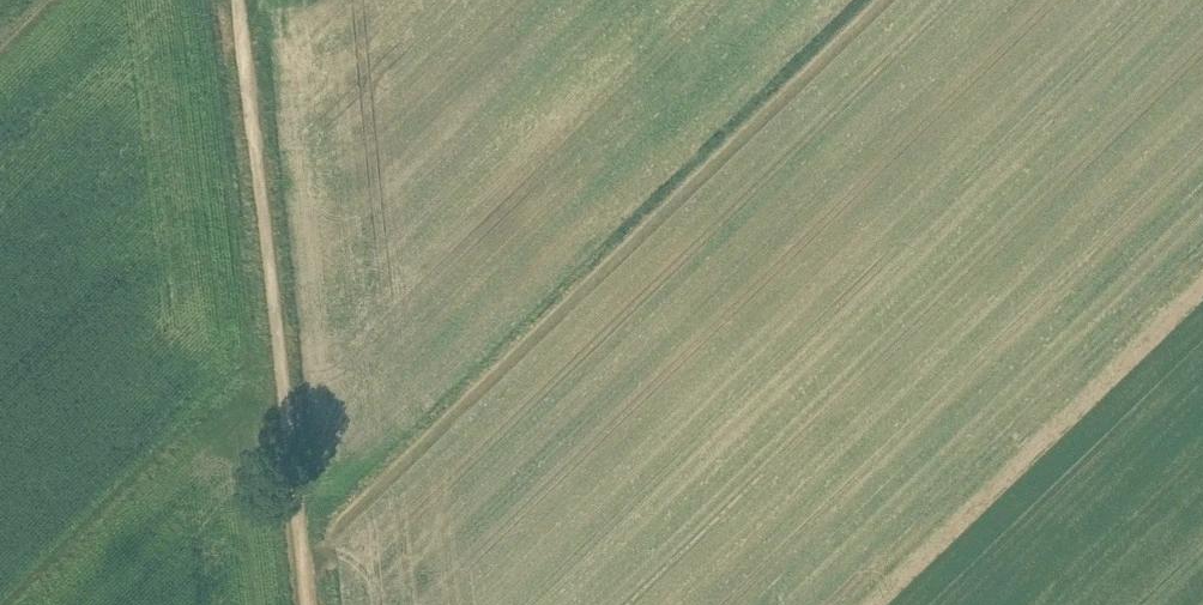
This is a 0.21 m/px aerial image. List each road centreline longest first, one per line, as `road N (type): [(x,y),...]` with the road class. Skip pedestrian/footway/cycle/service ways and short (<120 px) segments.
road 1 (track): [(239,0),(308,604)]

